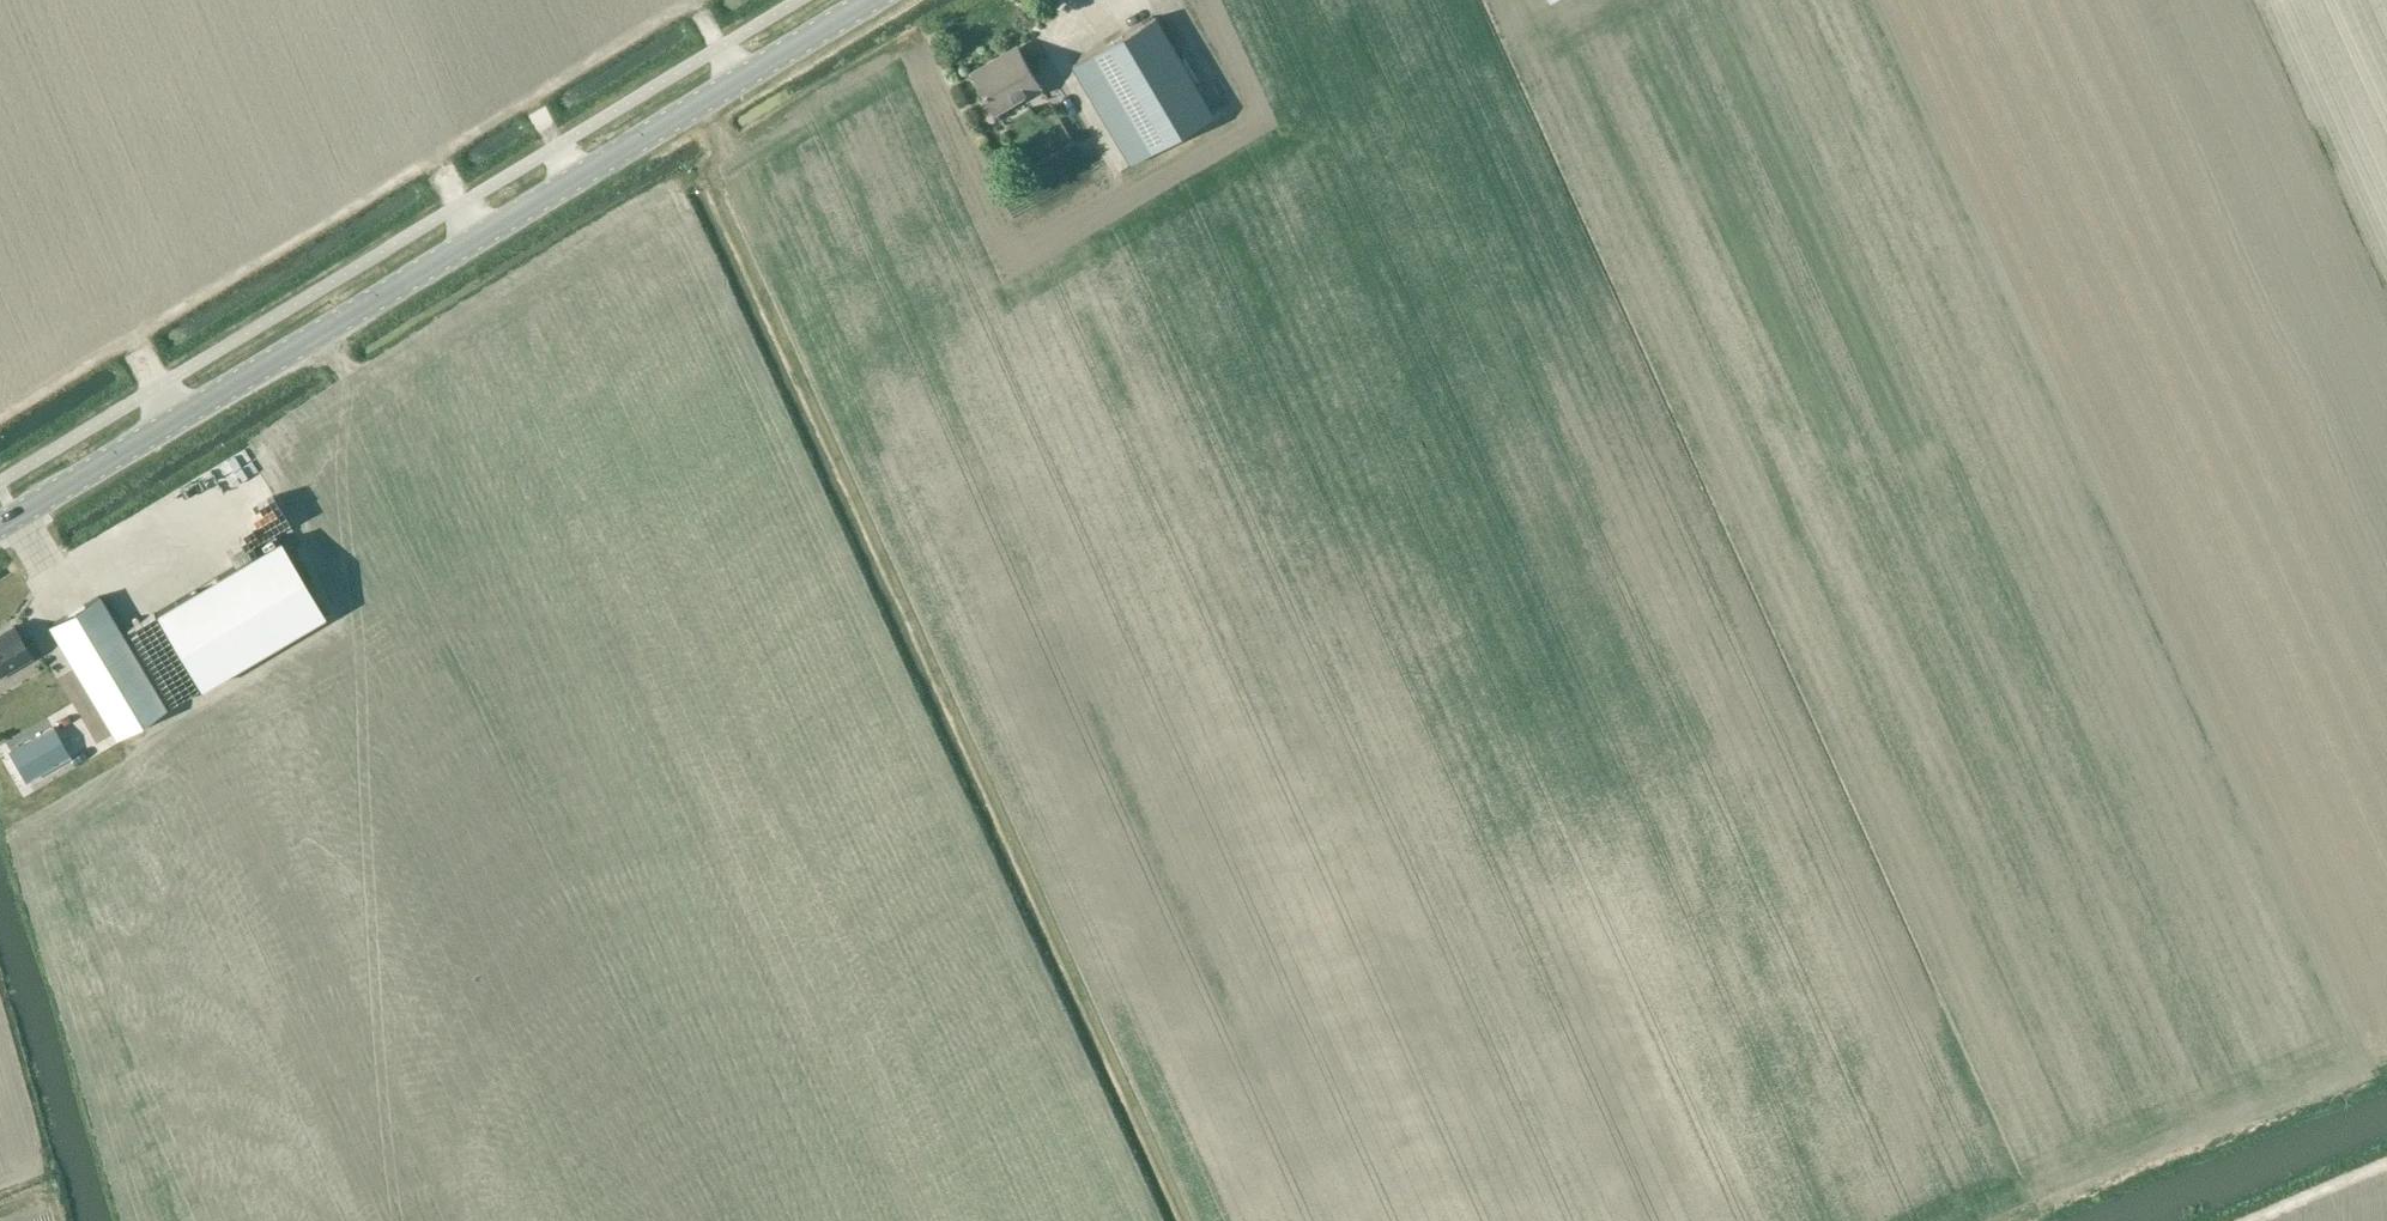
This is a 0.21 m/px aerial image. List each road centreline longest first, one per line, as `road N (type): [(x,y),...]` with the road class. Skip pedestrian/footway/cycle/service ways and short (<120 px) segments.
road 1 (tertiary): [(0,527),(871,0)]

